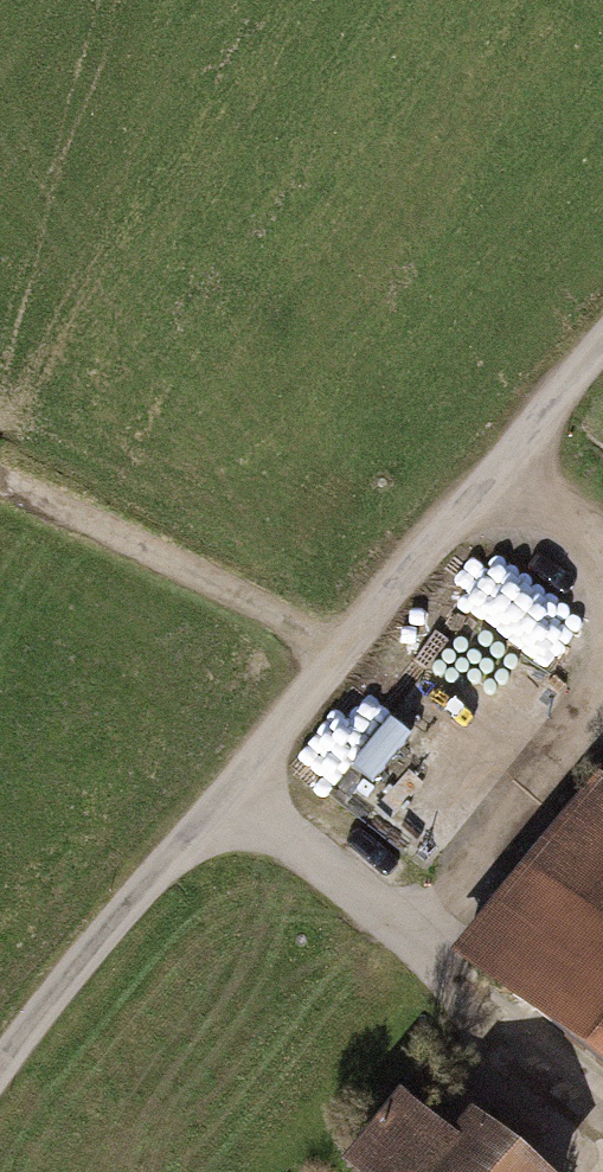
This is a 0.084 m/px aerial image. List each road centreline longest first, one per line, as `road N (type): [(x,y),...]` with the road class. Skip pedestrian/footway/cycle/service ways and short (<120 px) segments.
road 1 (track): [(0,1073),(602,355)]
road 2 (track): [(598,1171),(589,1116),(229,804)]
road 3 (track): [(350,656),(0,486)]
road 4 (track): [(602,719),(409,960)]
road 5 (track): [(602,680),(552,524),(501,477)]

